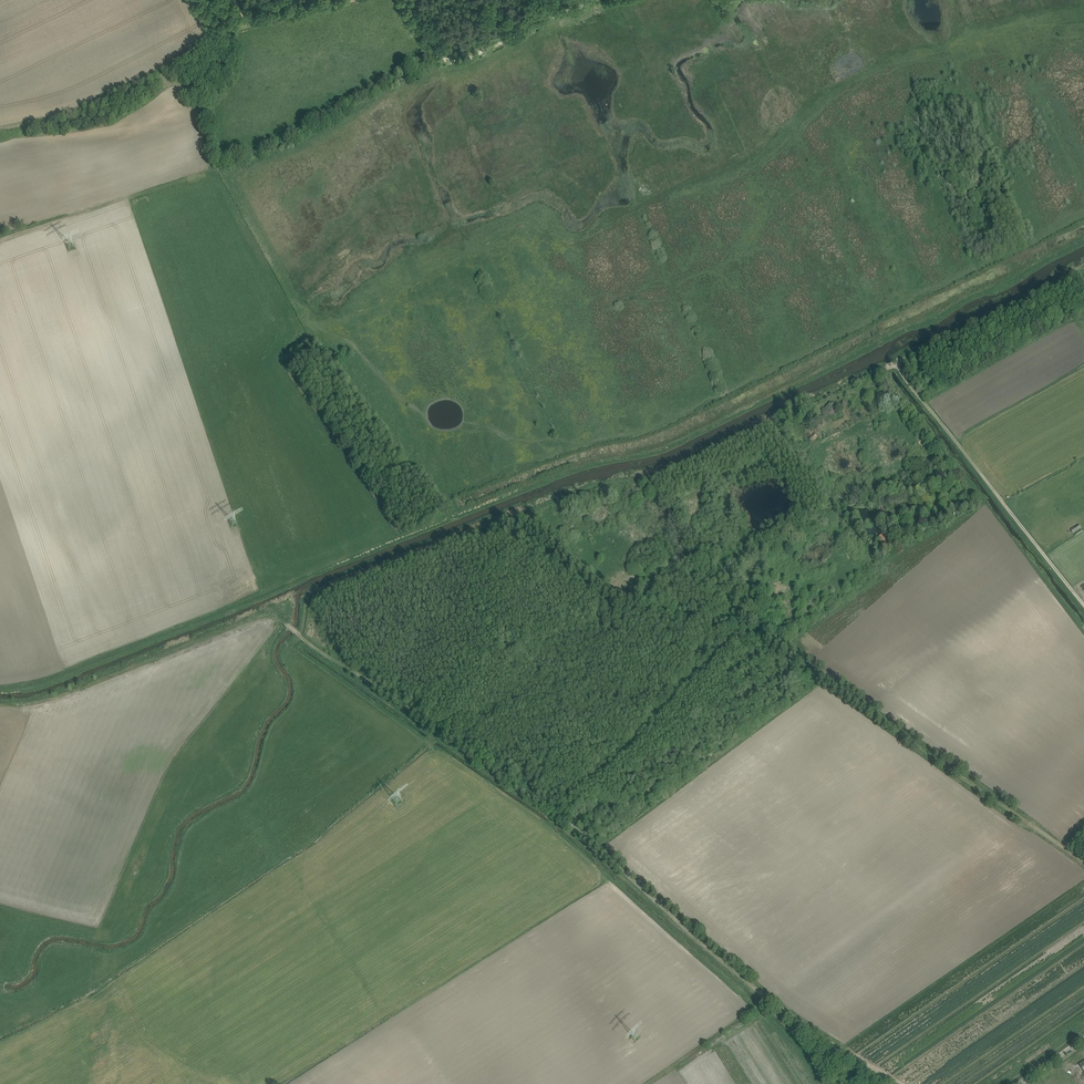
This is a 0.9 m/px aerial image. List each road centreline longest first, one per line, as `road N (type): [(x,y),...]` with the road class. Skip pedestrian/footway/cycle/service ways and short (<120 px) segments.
road 1 (track): [(0,691),(42,686),(555,478),(662,448),(1083,242)]
road 2 (track): [(900,1083),(785,1013),(557,813),(301,635)]
road 3 (track): [(1083,606),(892,368),(891,382),(983,503)]
road 4 (track): [(498,525),(601,486),(654,477),(888,371)]
road 5 (track): [(812,671),(1083,862)]
road 6 (track): [(246,23),(61,119),(0,132)]
road 7 (track): [(301,635),(315,600),(498,525)]
road 8 (track): [(498,525),(554,554),(621,608),(707,615)]
road 9 (track): [(403,0),(442,57),(454,60),(592,0)]
road 10 (track): [(646,1083),(772,1001)]

